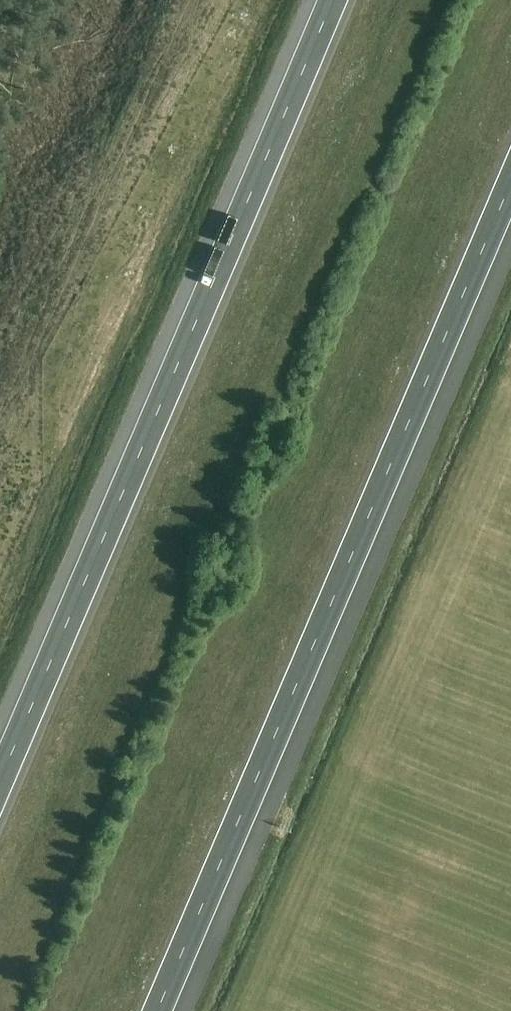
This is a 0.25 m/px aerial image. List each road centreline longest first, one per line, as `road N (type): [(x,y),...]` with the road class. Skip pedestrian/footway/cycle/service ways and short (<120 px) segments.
road 1 (motorway): [(164,1010),(510,199)]
road 2 (motorway): [(333,0),(0,782)]

